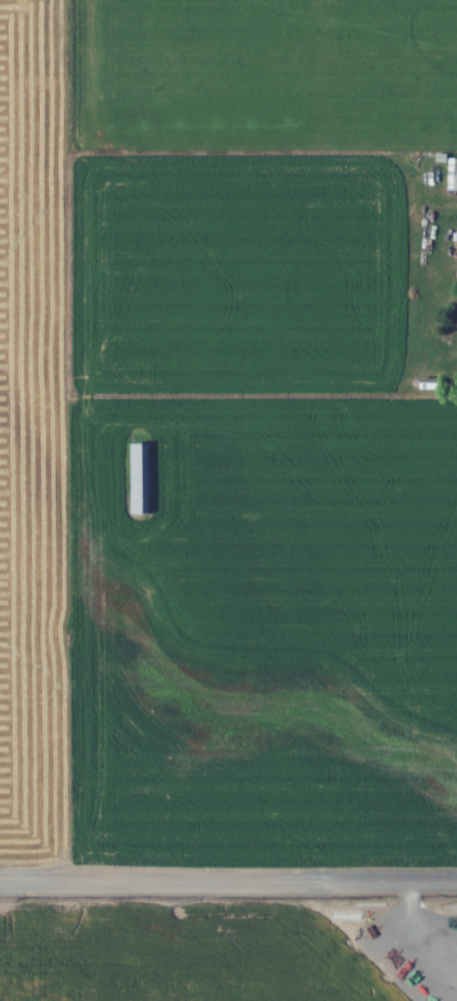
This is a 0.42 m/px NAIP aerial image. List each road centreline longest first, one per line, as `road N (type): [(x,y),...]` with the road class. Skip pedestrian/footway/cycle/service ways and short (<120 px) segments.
road 1 (residential): [(456,879),(0,879)]

